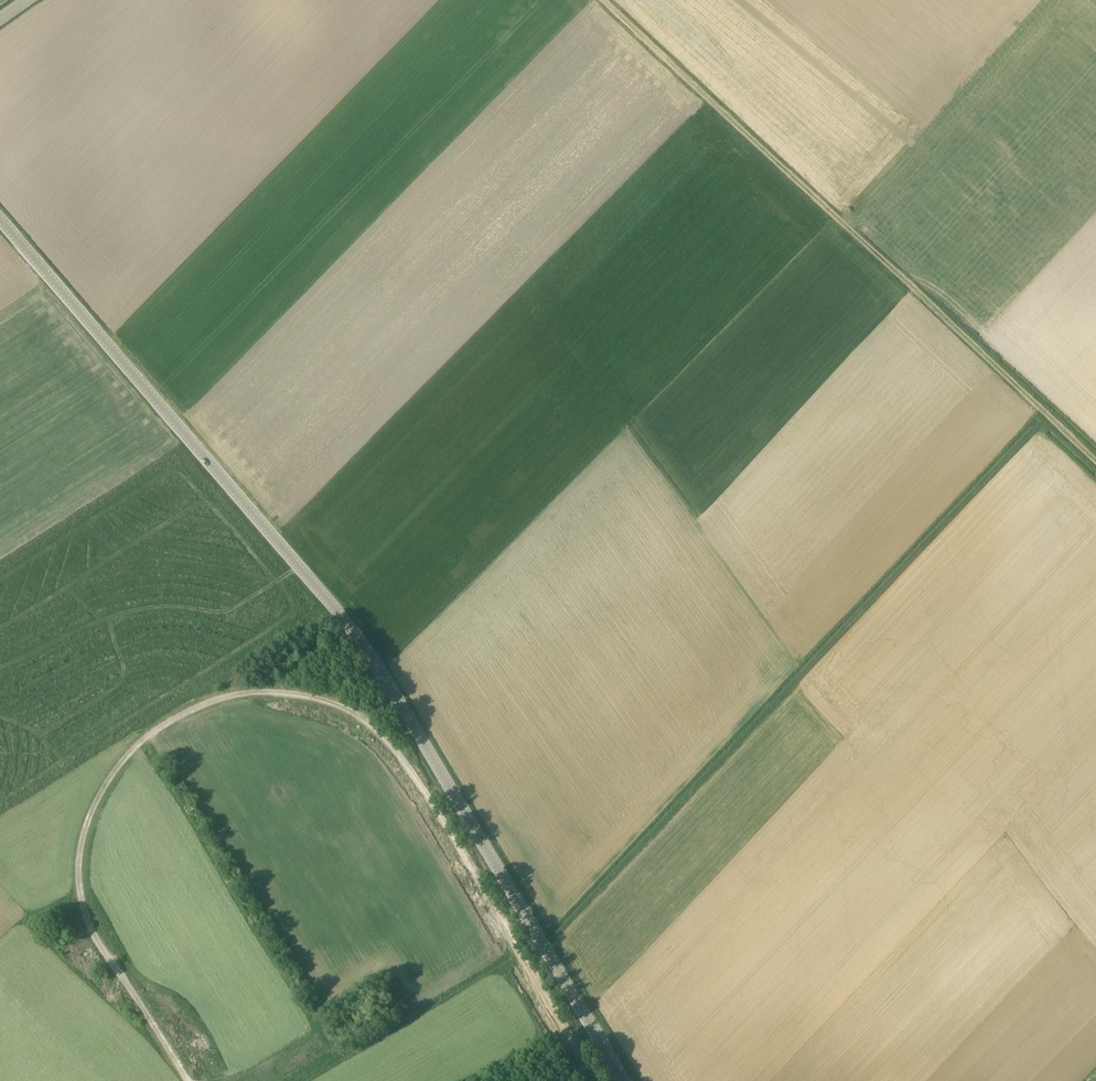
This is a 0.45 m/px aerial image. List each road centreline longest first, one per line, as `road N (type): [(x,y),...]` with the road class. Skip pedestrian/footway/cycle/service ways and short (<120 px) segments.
road 1 (unclassified): [(625,1080),(341,615),(0,218)]
road 2 (track): [(1095,460),(602,0)]
road 3 (track): [(164,724),(208,702),(280,691),(370,724),(476,876),(595,1080)]
road 4 (track): [(190,1080),(93,931),(80,868),(85,834),(115,770),(164,724)]

